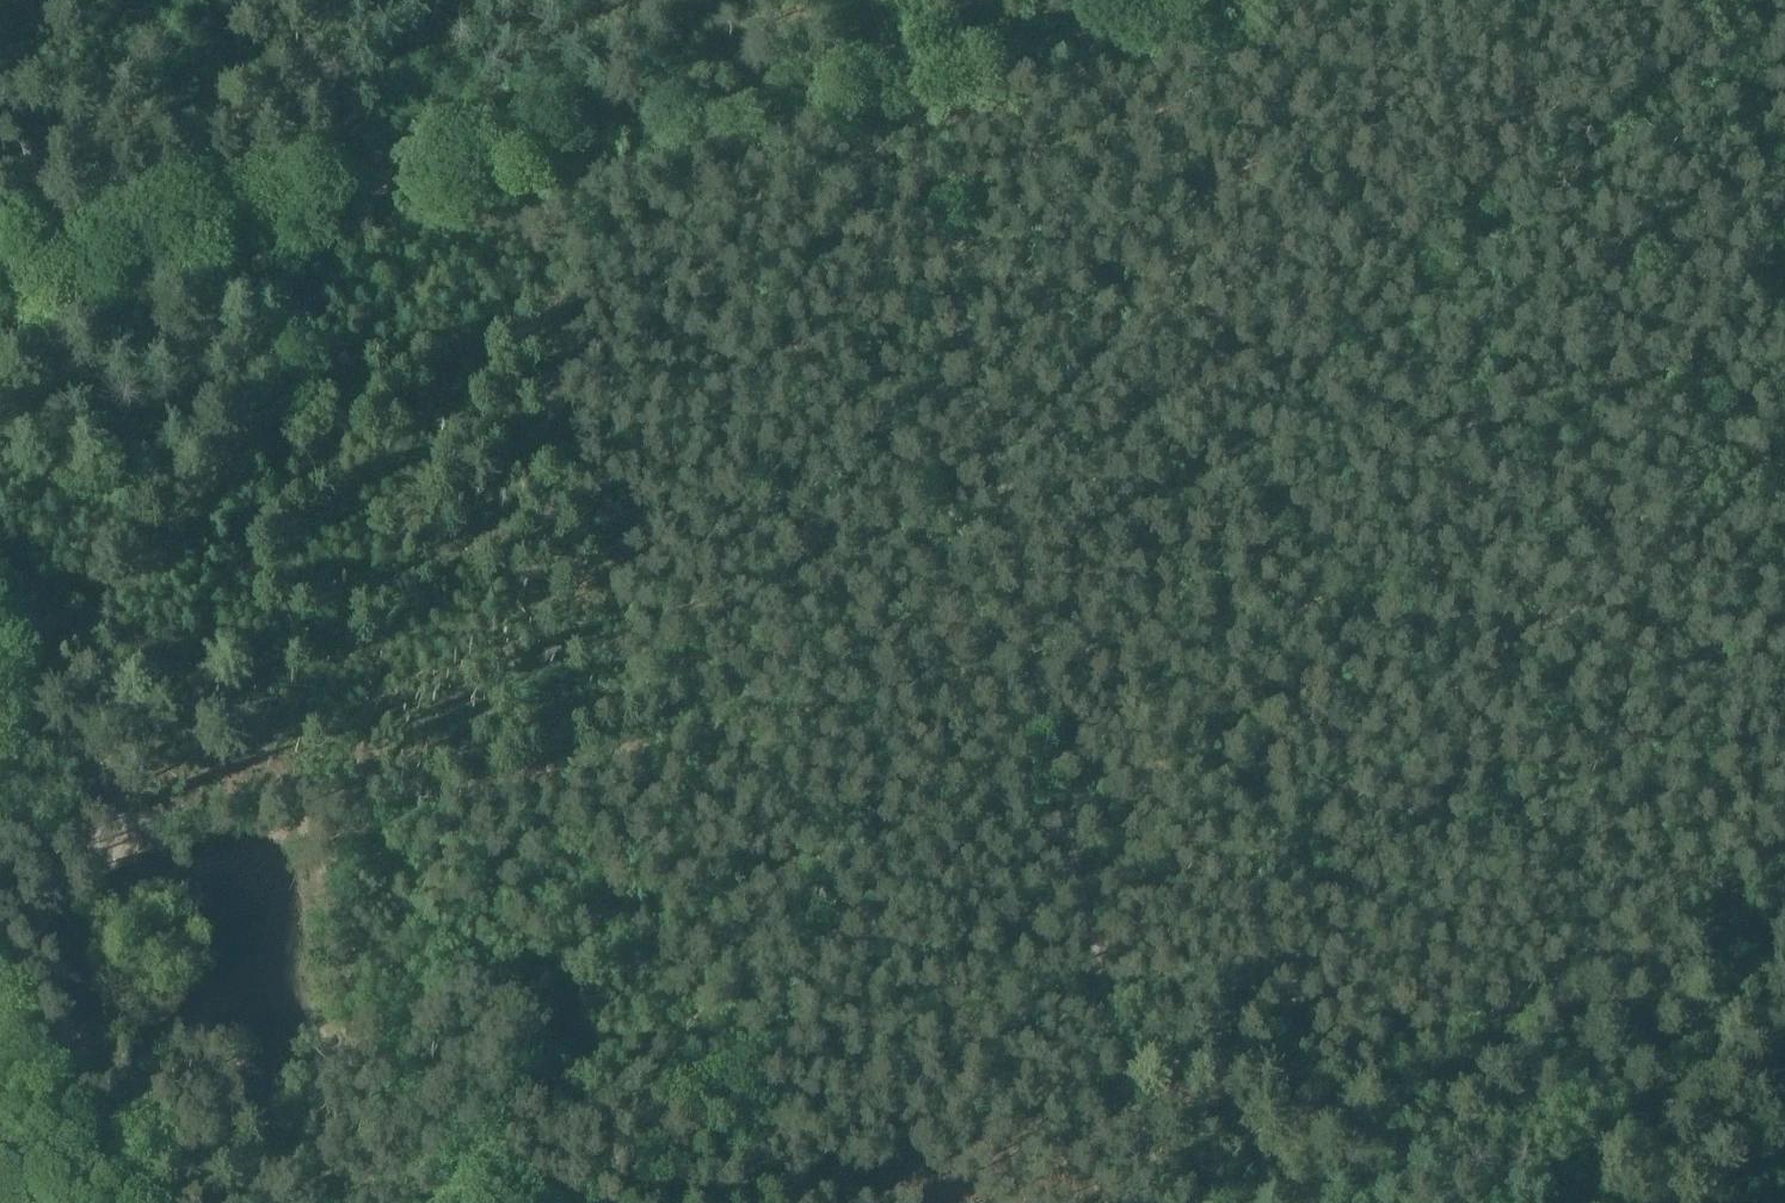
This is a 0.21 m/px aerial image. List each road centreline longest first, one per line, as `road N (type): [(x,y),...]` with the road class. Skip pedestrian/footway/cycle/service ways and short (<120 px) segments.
road 1 (track): [(1267,0),(0,287)]
road 2 (track): [(1160,1202),(892,0)]
road 3 (track): [(303,806),(363,898),(405,1029),(433,1084),(582,1202)]

